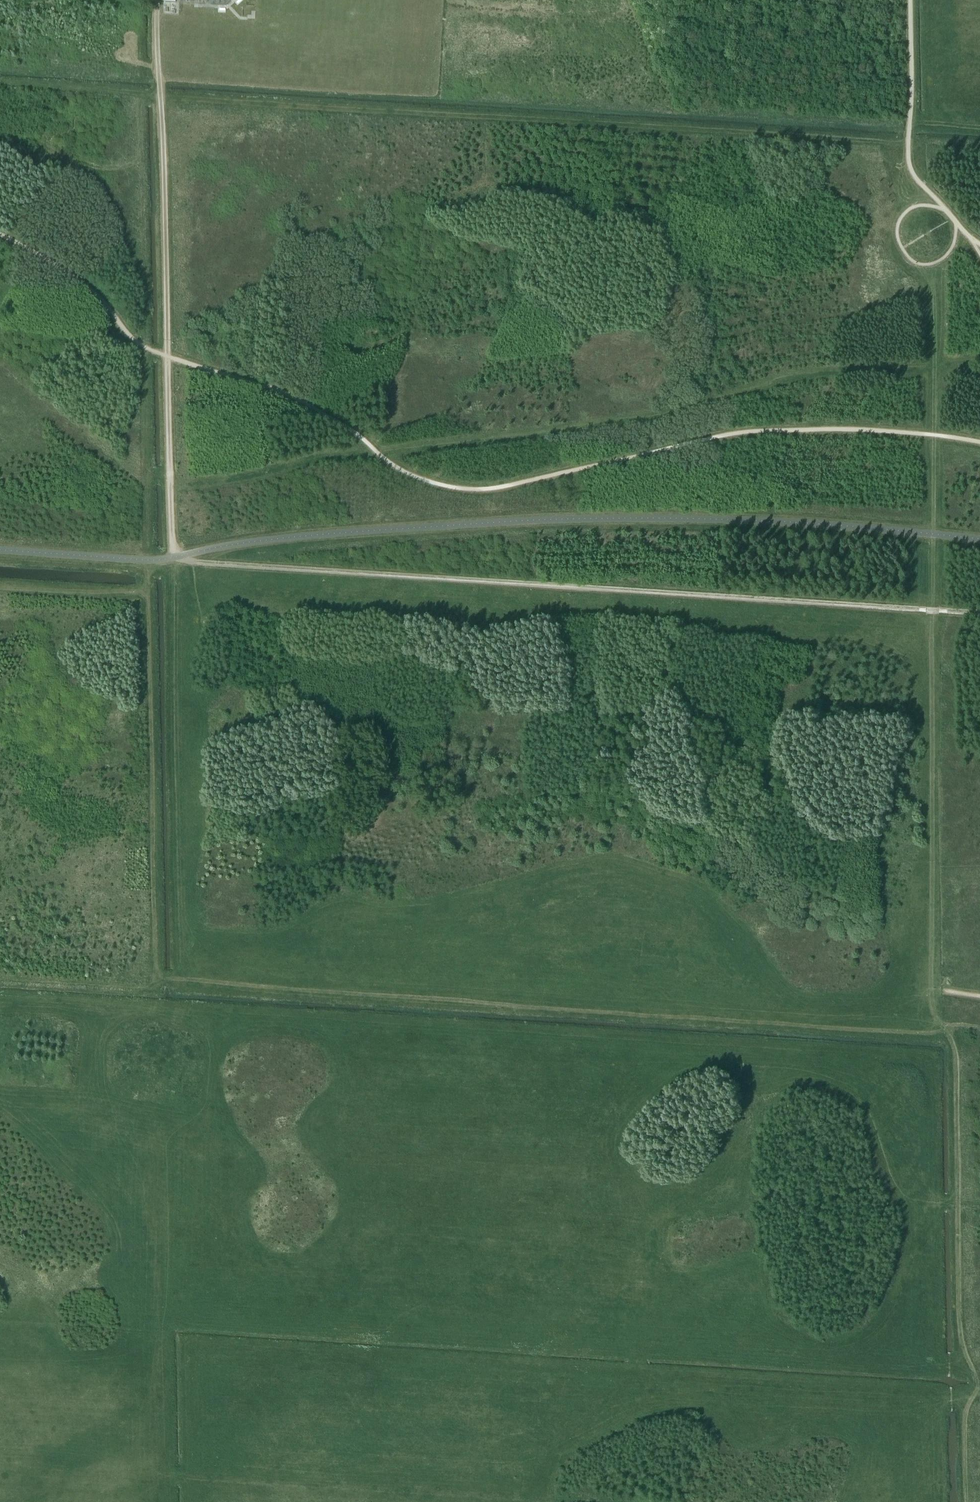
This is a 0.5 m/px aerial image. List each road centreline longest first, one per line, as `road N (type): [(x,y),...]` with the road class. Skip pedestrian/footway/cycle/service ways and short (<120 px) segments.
road 1 (track): [(979,1031),(154,981),(147,567),(0,558)]
road 2 (track): [(965,1501),(963,1407),(971,1378),(958,1353),(956,1044),(937,1008),(932,264)]
road 3 (track): [(908,143),(0,83)]
road 4 (track): [(147,476),(181,486),(235,480),(326,457),(676,411),(797,376),(979,361)]
road 5 (track): [(979,613),(179,556)]
road 6 (track): [(165,1501),(155,1242),(161,1112),(110,1100),(105,1064),(123,1024),(154,1004),(0,993)]
road 7 (track): [(157,0),(170,483),(179,556)]
road 8 (track): [(164,1475),(578,1501)]
road 9 (track): [(147,348),(147,567)]
road 10 (track): [(154,981),(154,990),(0,980)]

